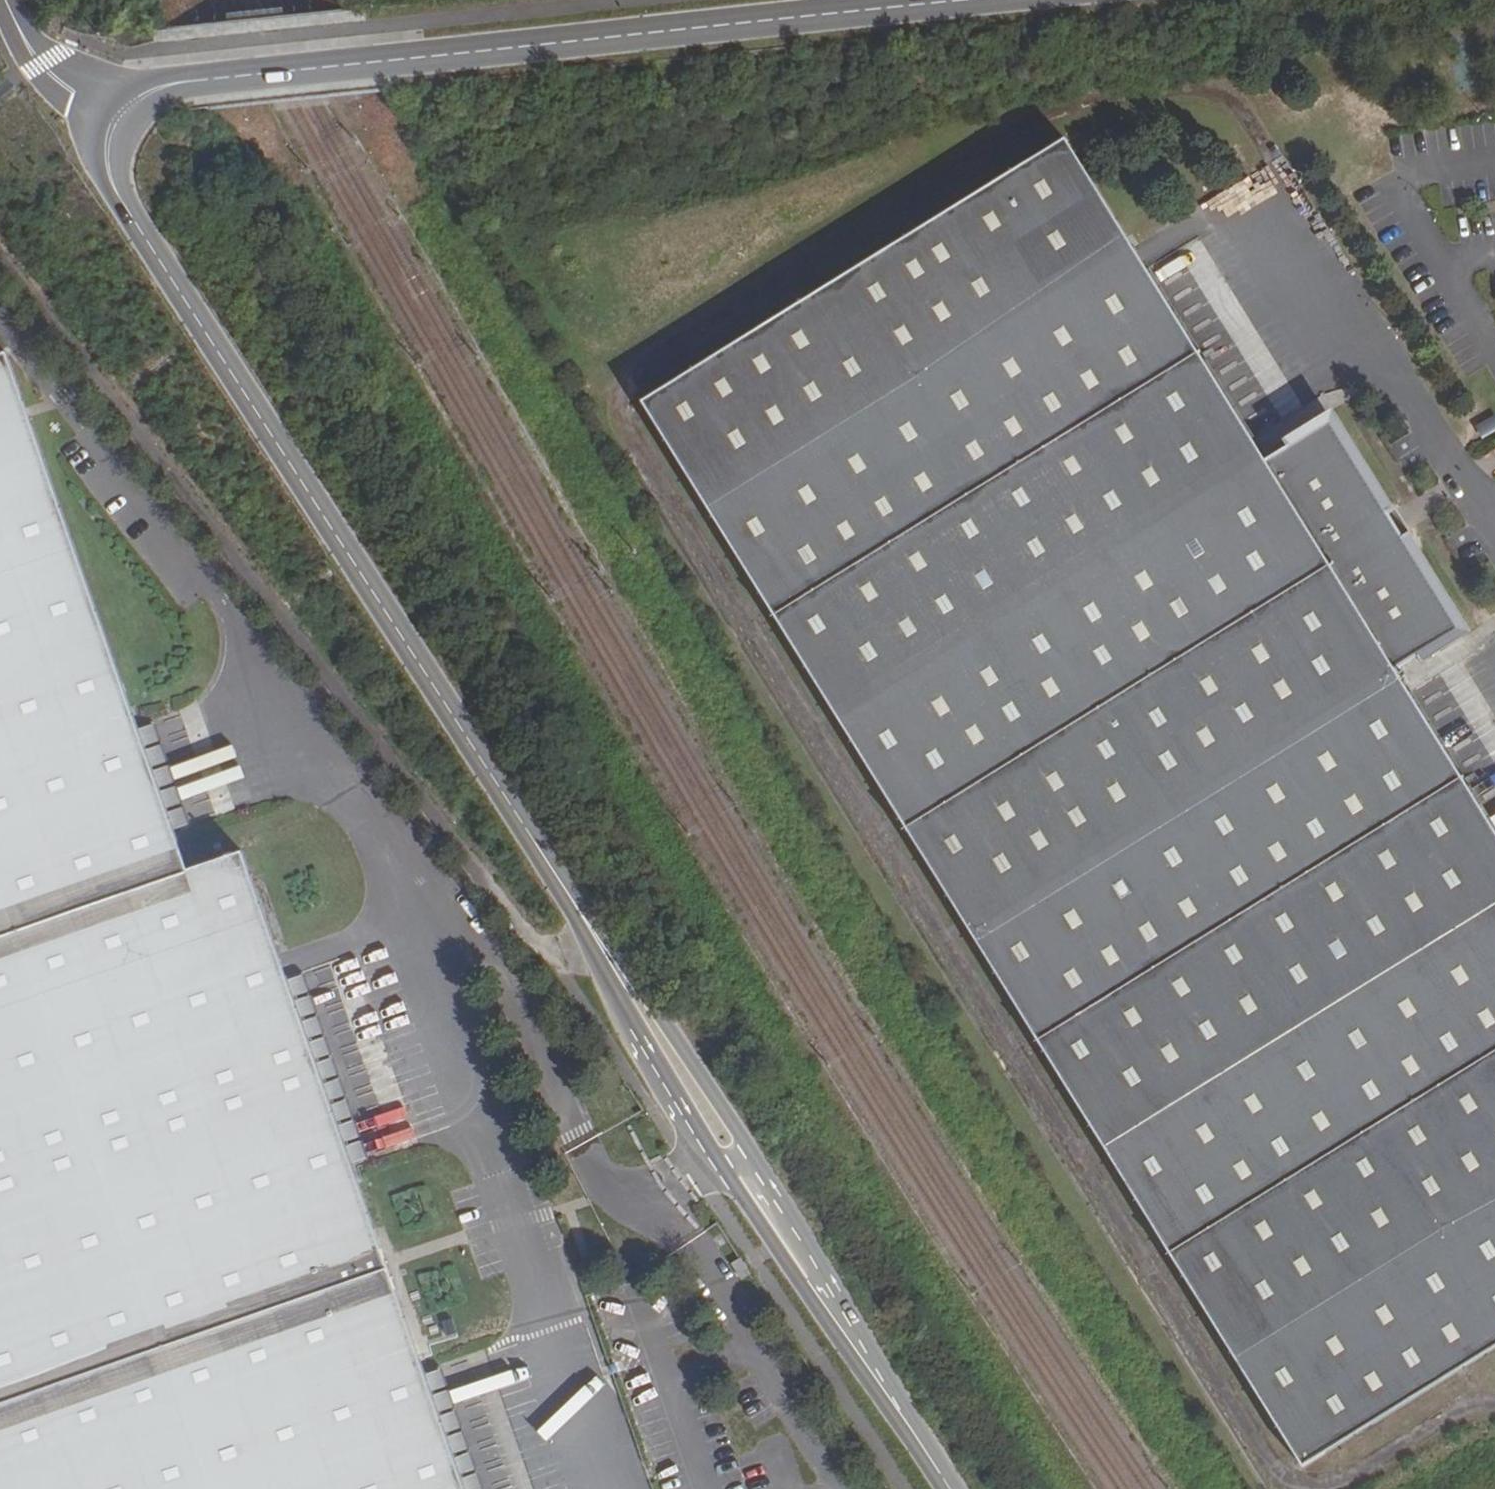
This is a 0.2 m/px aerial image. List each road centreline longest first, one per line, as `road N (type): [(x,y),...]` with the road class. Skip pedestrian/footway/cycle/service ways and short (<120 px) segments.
road 1 (unclassified): [(952,0),(193,81),(138,99),(109,136),(122,194),(597,938)]
road 2 (unclassified): [(597,938),(951,1488)]

